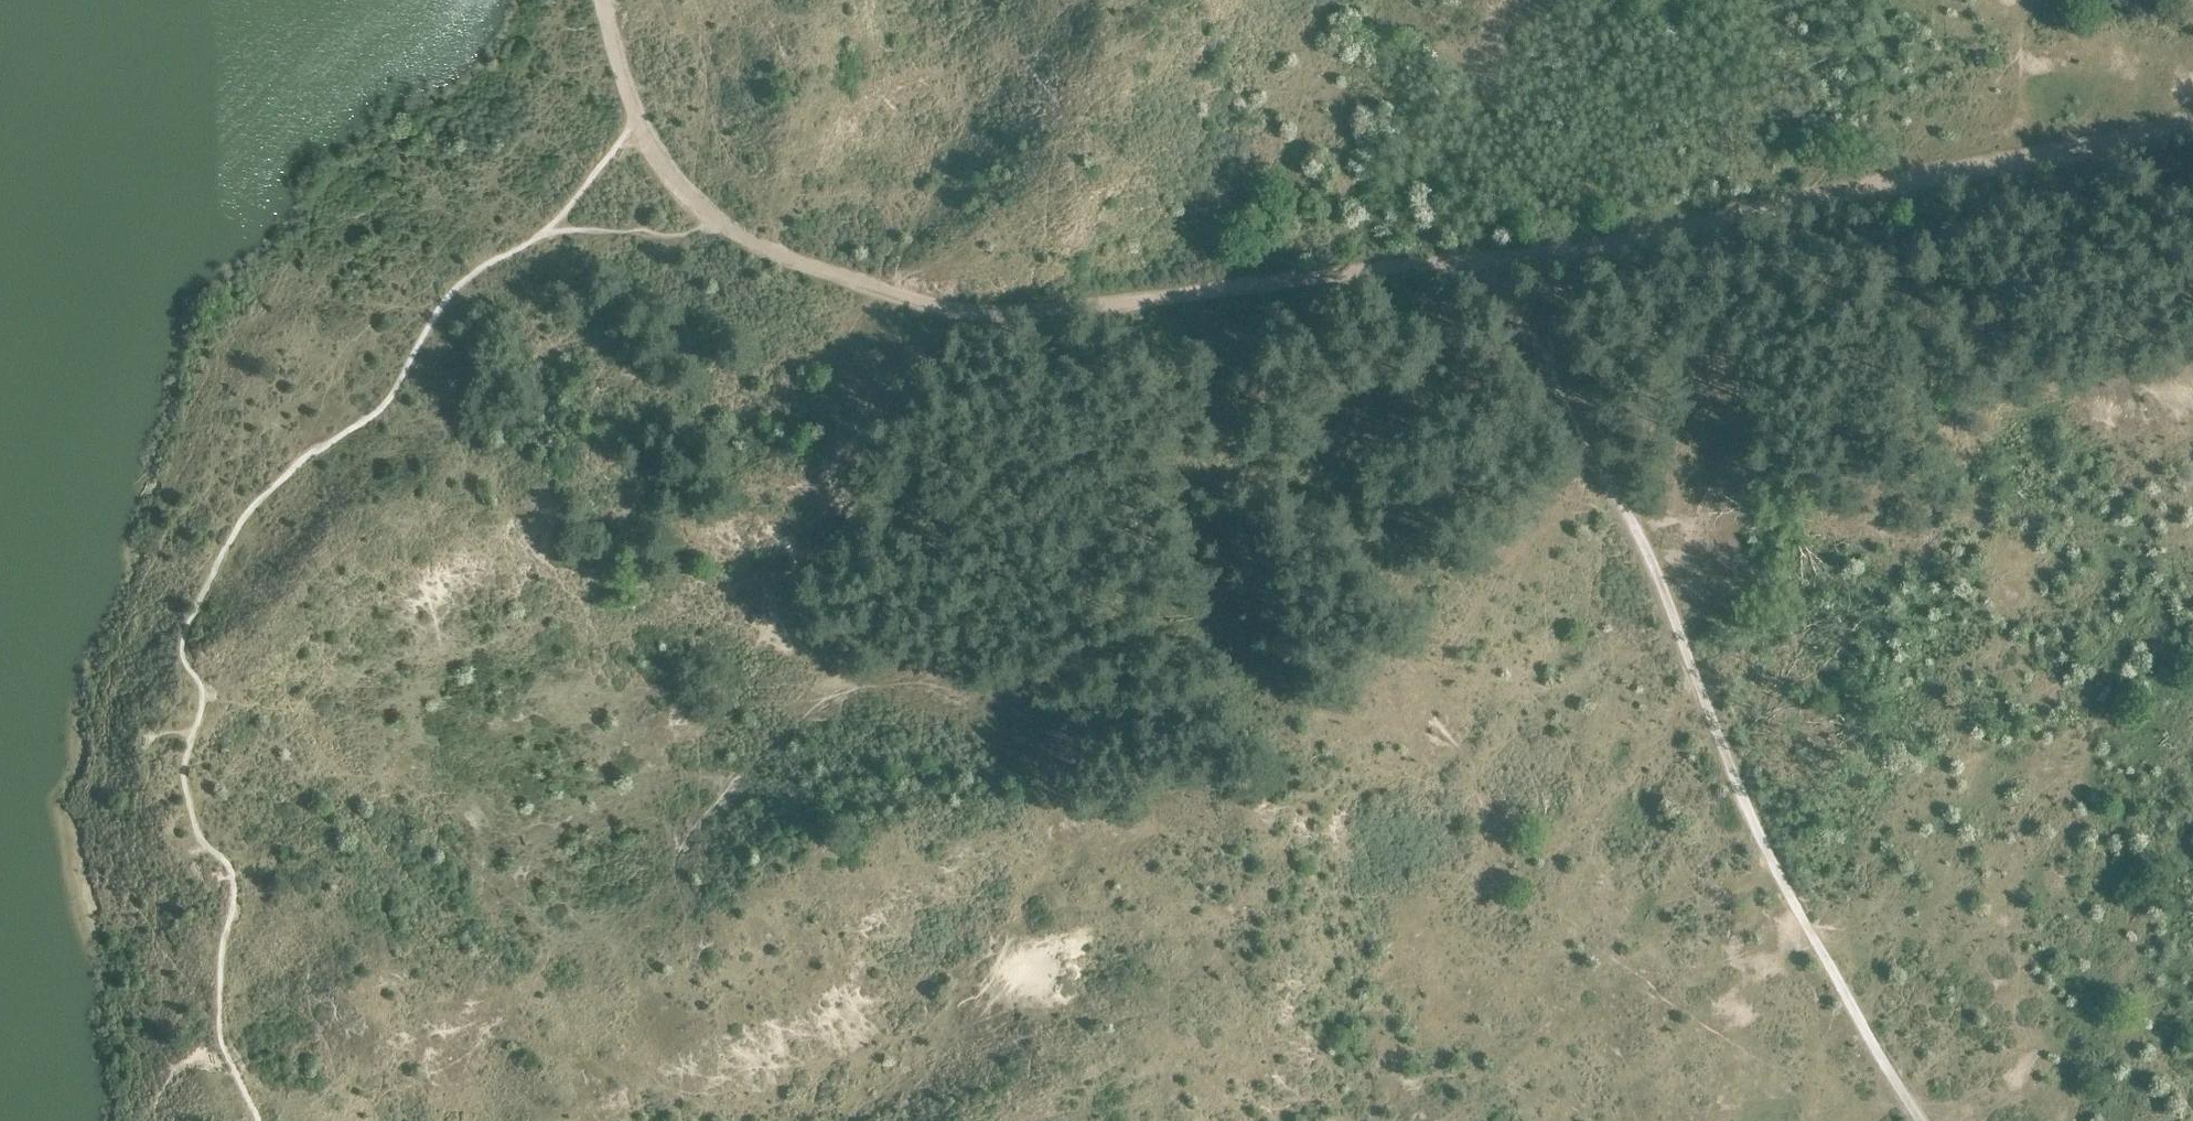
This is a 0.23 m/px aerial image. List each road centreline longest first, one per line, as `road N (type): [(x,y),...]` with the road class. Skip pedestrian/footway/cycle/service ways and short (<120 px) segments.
road 1 (track): [(636,115),(673,179),(718,229),(904,297),(1014,313),(1620,235),(2051,151),(2192,114)]
road 2 (track): [(1485,253),(1634,516),(1785,862),(1928,1120)]

